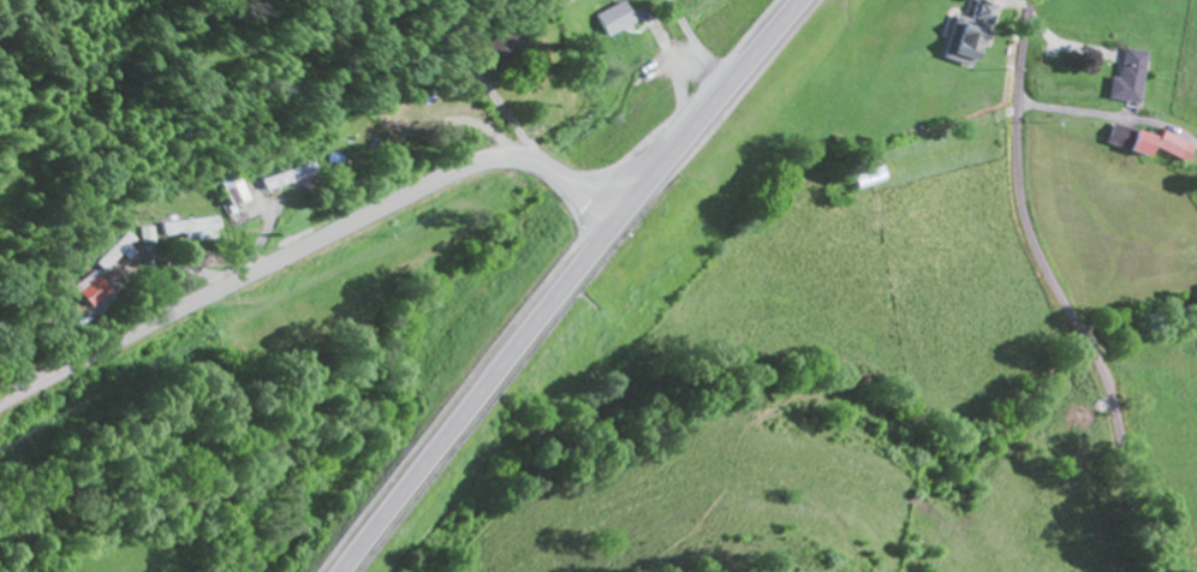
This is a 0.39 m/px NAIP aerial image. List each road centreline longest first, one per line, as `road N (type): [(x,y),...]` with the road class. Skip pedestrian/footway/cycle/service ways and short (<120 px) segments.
road 1 (trunk): [(339,571),(517,340),(799,0)]
road 2 (tertiary): [(0,401),(490,160),(548,171),(614,225)]
road 3 (residential): [(1152,571),(1114,403),(1050,280),(1024,207),(1018,91),(1026,0)]

